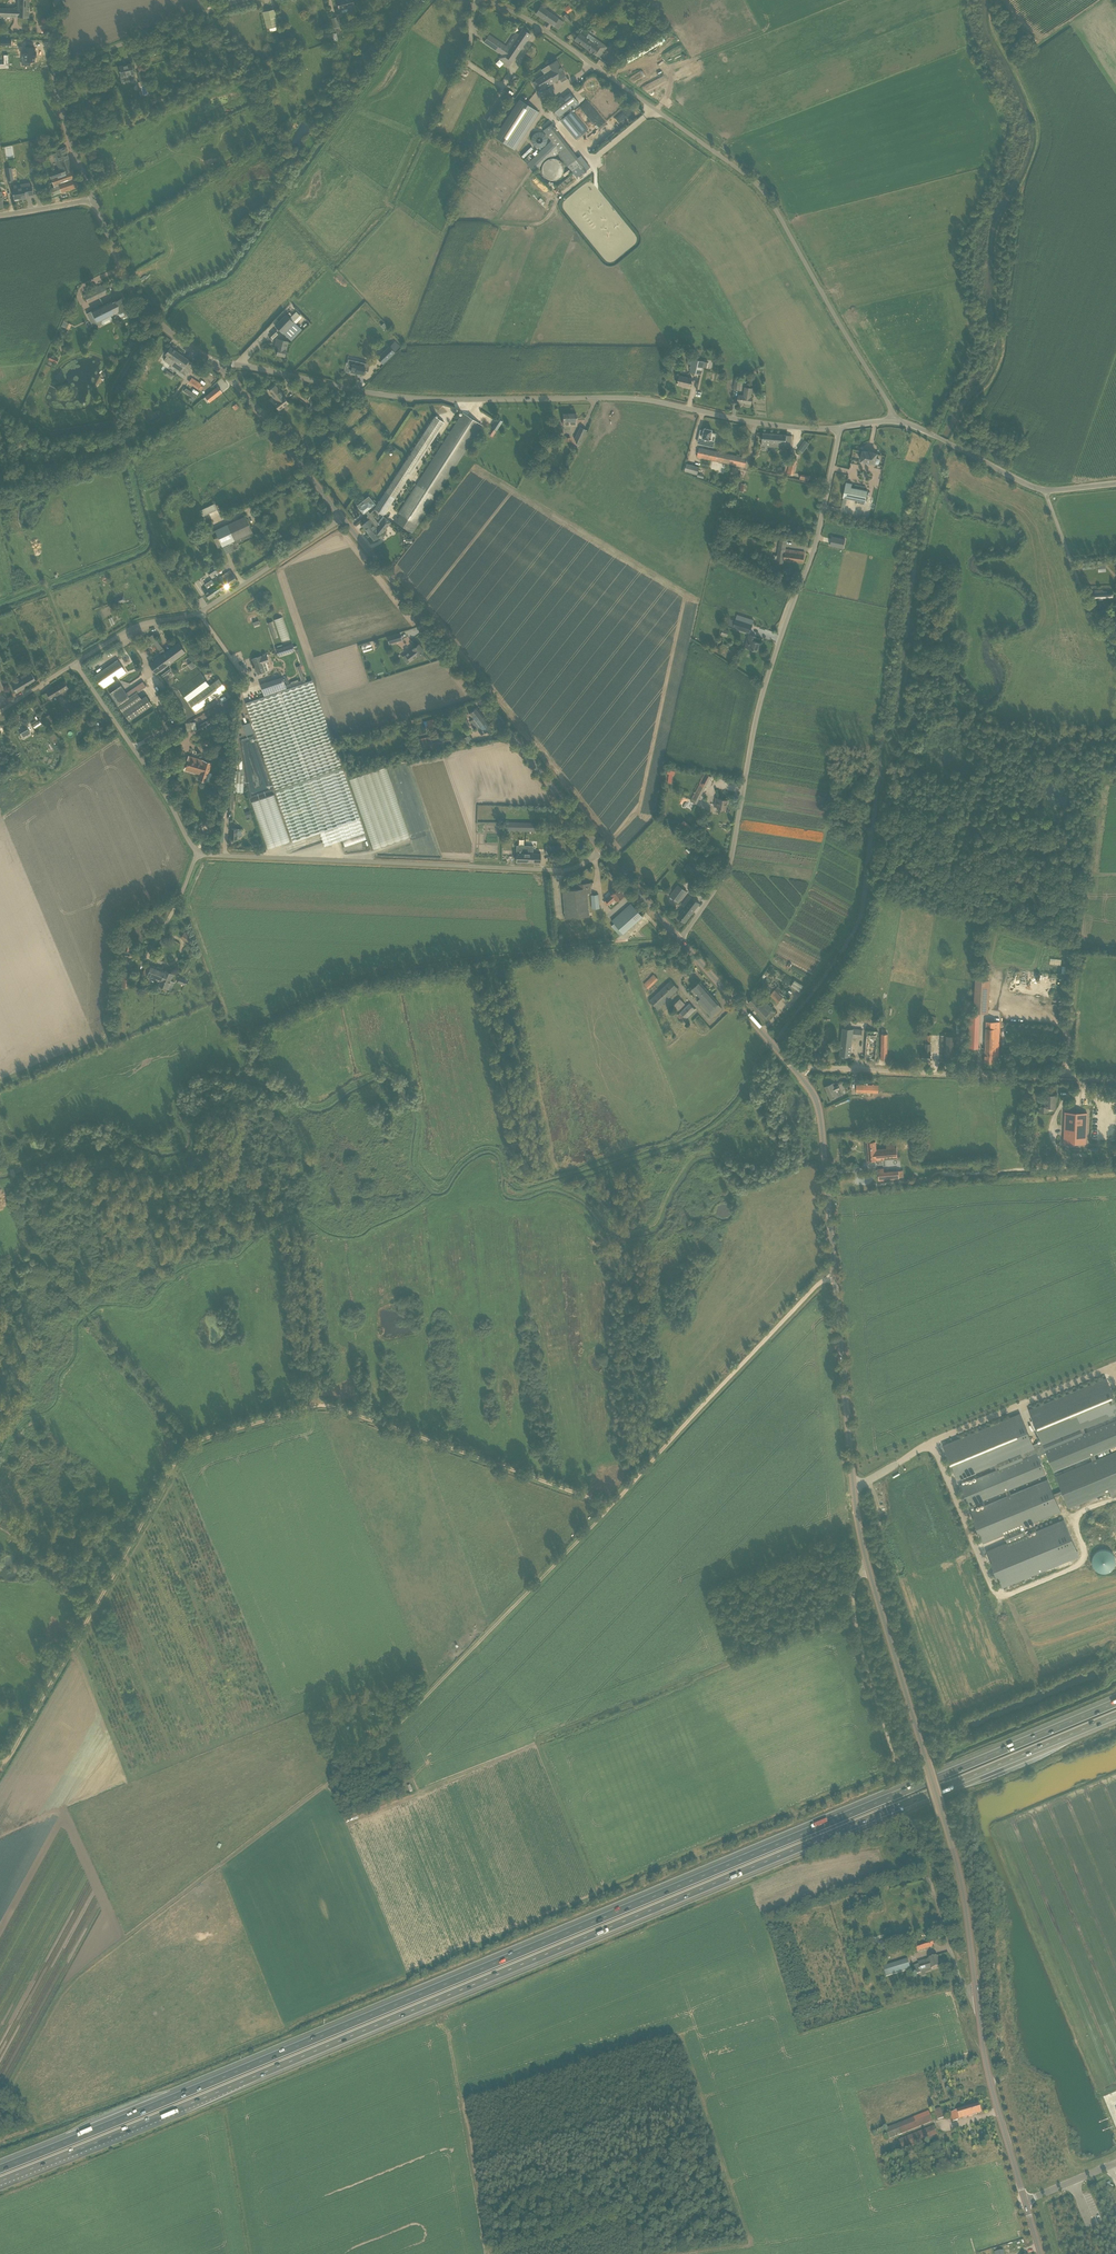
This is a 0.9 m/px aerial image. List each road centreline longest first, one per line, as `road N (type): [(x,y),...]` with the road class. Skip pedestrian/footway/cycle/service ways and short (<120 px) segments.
road 1 (motorway): [(0,2181),(1115,1715)]
road 2 (motorway): [(1115,1703),(0,2169)]
road 3 (tertiary): [(1025,2201),(985,2055),(957,1861),(860,1535),(821,1117),(797,1072)]
road 4 (unclassified): [(840,427),(782,425),(632,395),(419,399),(220,366)]
road 5 (unclassified): [(892,419),(758,185),(558,39),(491,0)]
road 6 (unclassified): [(681,939),(731,865),(761,698),(821,534),(840,427)]
road 7 (track): [(407,1975),(884,1778),(894,1761)]
road 8 (track): [(9,2085),(80,1973),(332,1783)]
road 9 (track): [(611,1504),(327,1407),(192,1445)]
road 10 (track): [(1115,1776),(998,1825),(997,1832),(1115,2101)]
road 11 (tertiary): [(601,850),(342,517)]
road 12 (unclassified): [(197,853),(559,870),(601,850)]
road 13 (track): [(611,1504),(332,1783)]
road 14 (track): [(192,1445),(3,1767)]
road 15 (track): [(888,769),(951,445)]
road 16 (track): [(778,1051),(827,992),(872,917),(888,769)]
road 17 (track): [(824,1279),(611,1504)]
road 18 (unclassified): [(76,664),(134,629),(211,608),(342,517)]
road 19 (track): [(0,1082),(104,1039),(118,920),(181,894)]
road 20 (track): [(192,1445),(37,1253)]
road 21 (unclassified): [(1115,484),(1035,488),(892,419)]
road 22 (unclassified): [(1033,1077),(797,1072)]
road 23 (unclassified): [(197,853),(76,664)]
road 24 (tertiary): [(220,366),(164,327),(133,291),(92,200)]
road 25 (unclassified): [(54,72),(254,0)]
road 26 (tertiary): [(342,517),(220,366)]
road 27 (tertiary): [(797,1072),(681,939)]
road 28 (track): [(468,2109),(490,2253)]
road 29 (tertiary): [(92,200),(54,72)]

